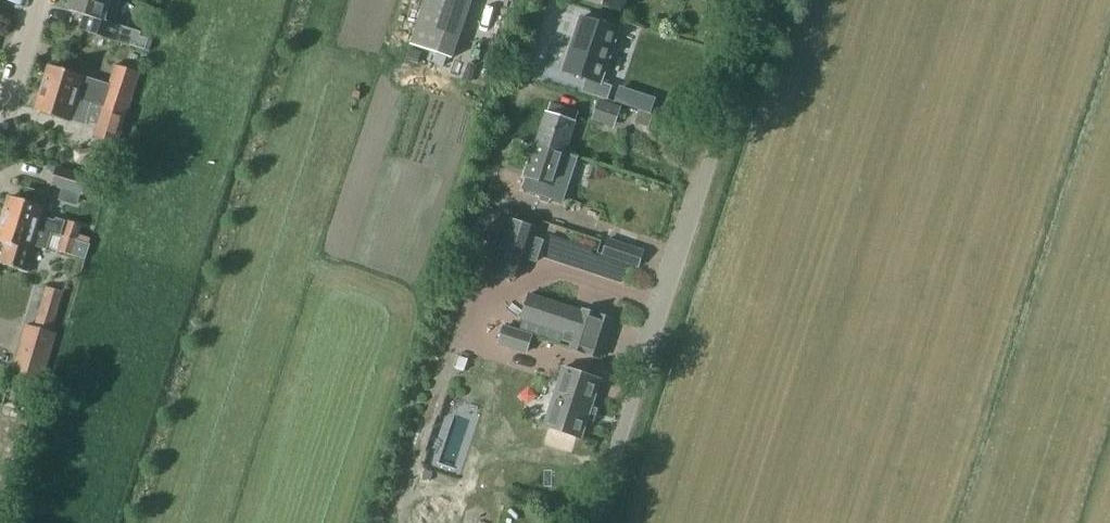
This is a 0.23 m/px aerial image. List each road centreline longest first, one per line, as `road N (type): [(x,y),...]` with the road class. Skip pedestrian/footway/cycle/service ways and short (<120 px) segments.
road 1 (unclassified): [(594,522),(765,0)]
road 2 (residential): [(0,123),(40,0)]

